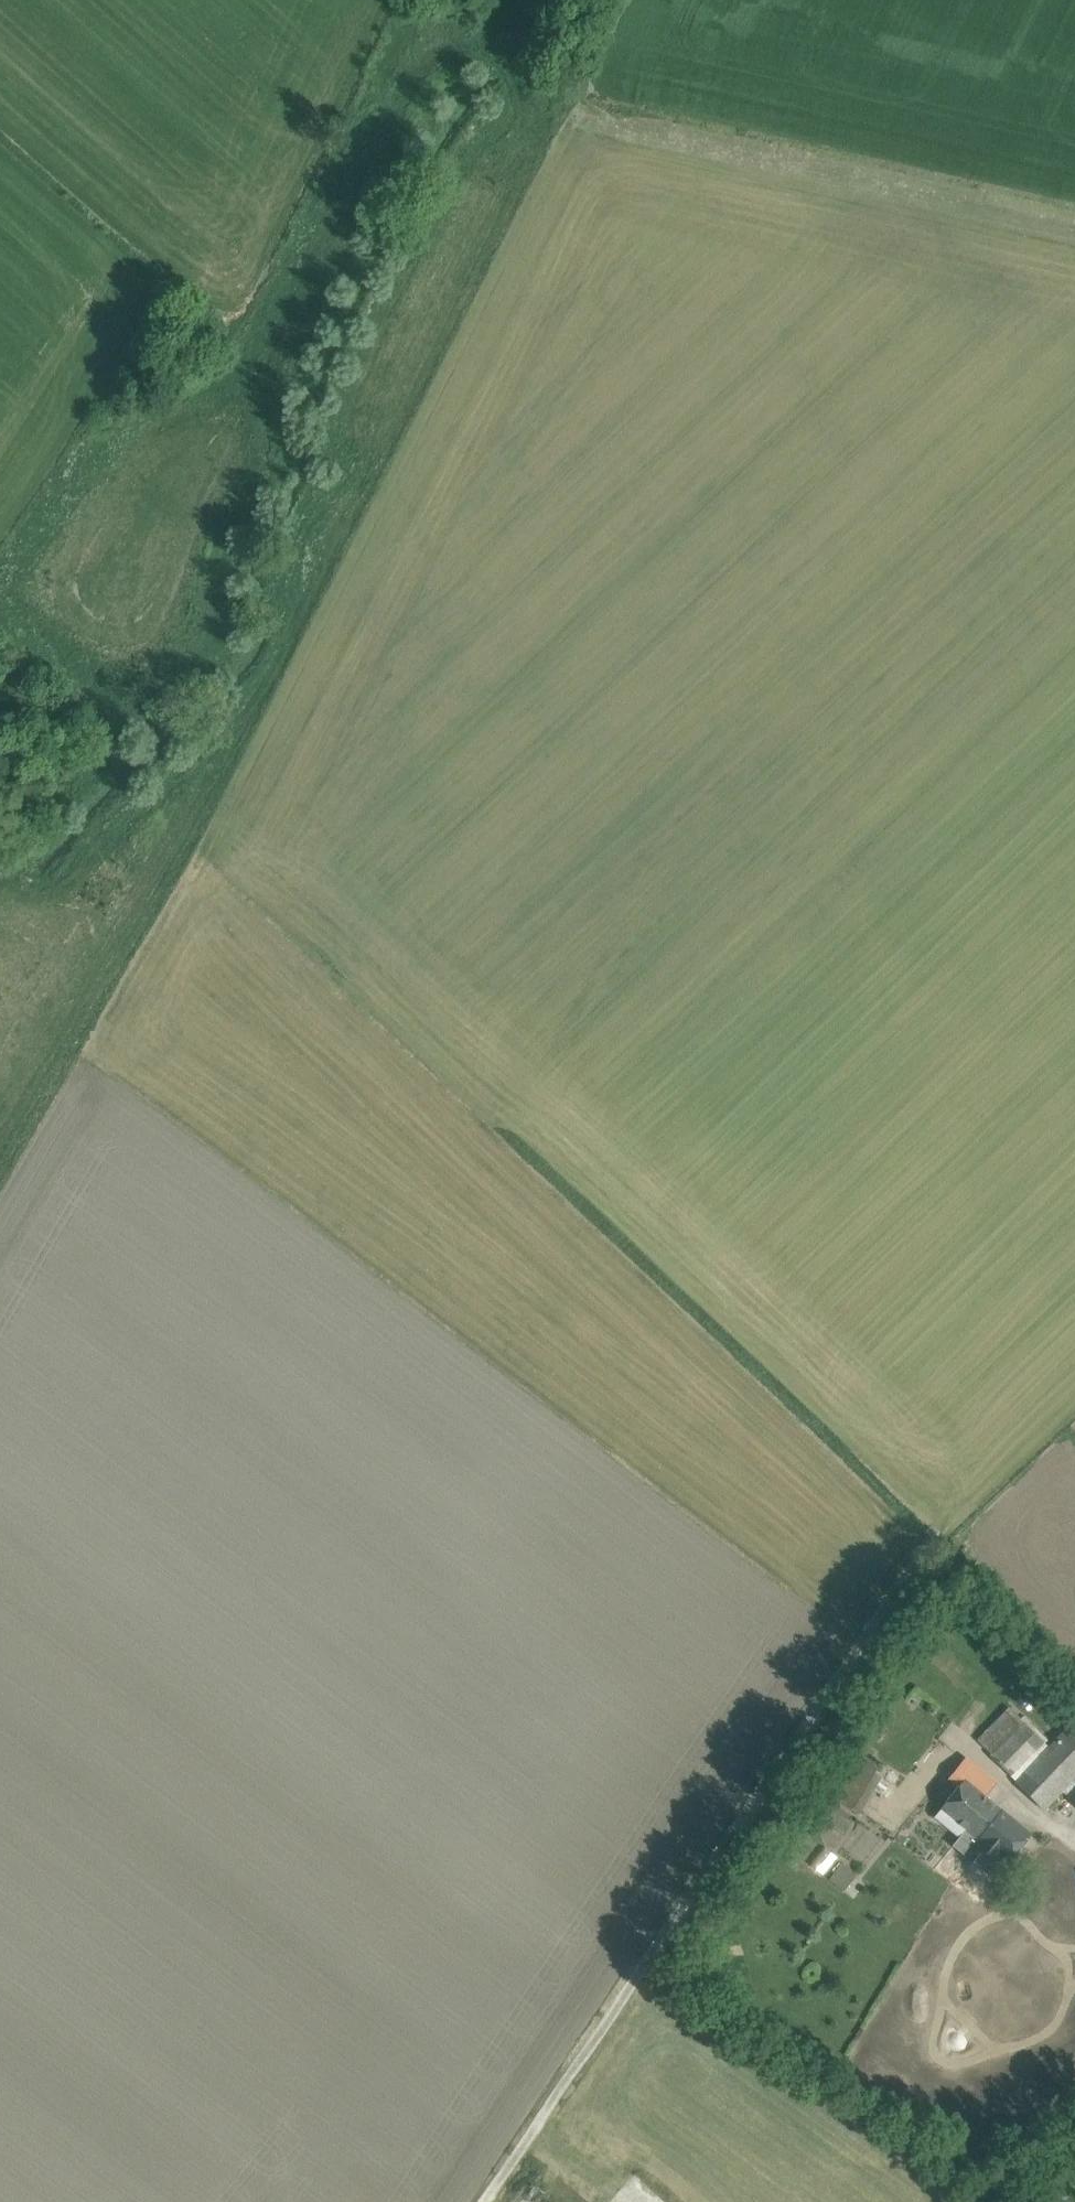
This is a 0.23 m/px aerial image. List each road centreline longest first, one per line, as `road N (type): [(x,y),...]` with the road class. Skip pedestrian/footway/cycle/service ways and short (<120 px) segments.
road 1 (track): [(488,2201),(925,1549)]

